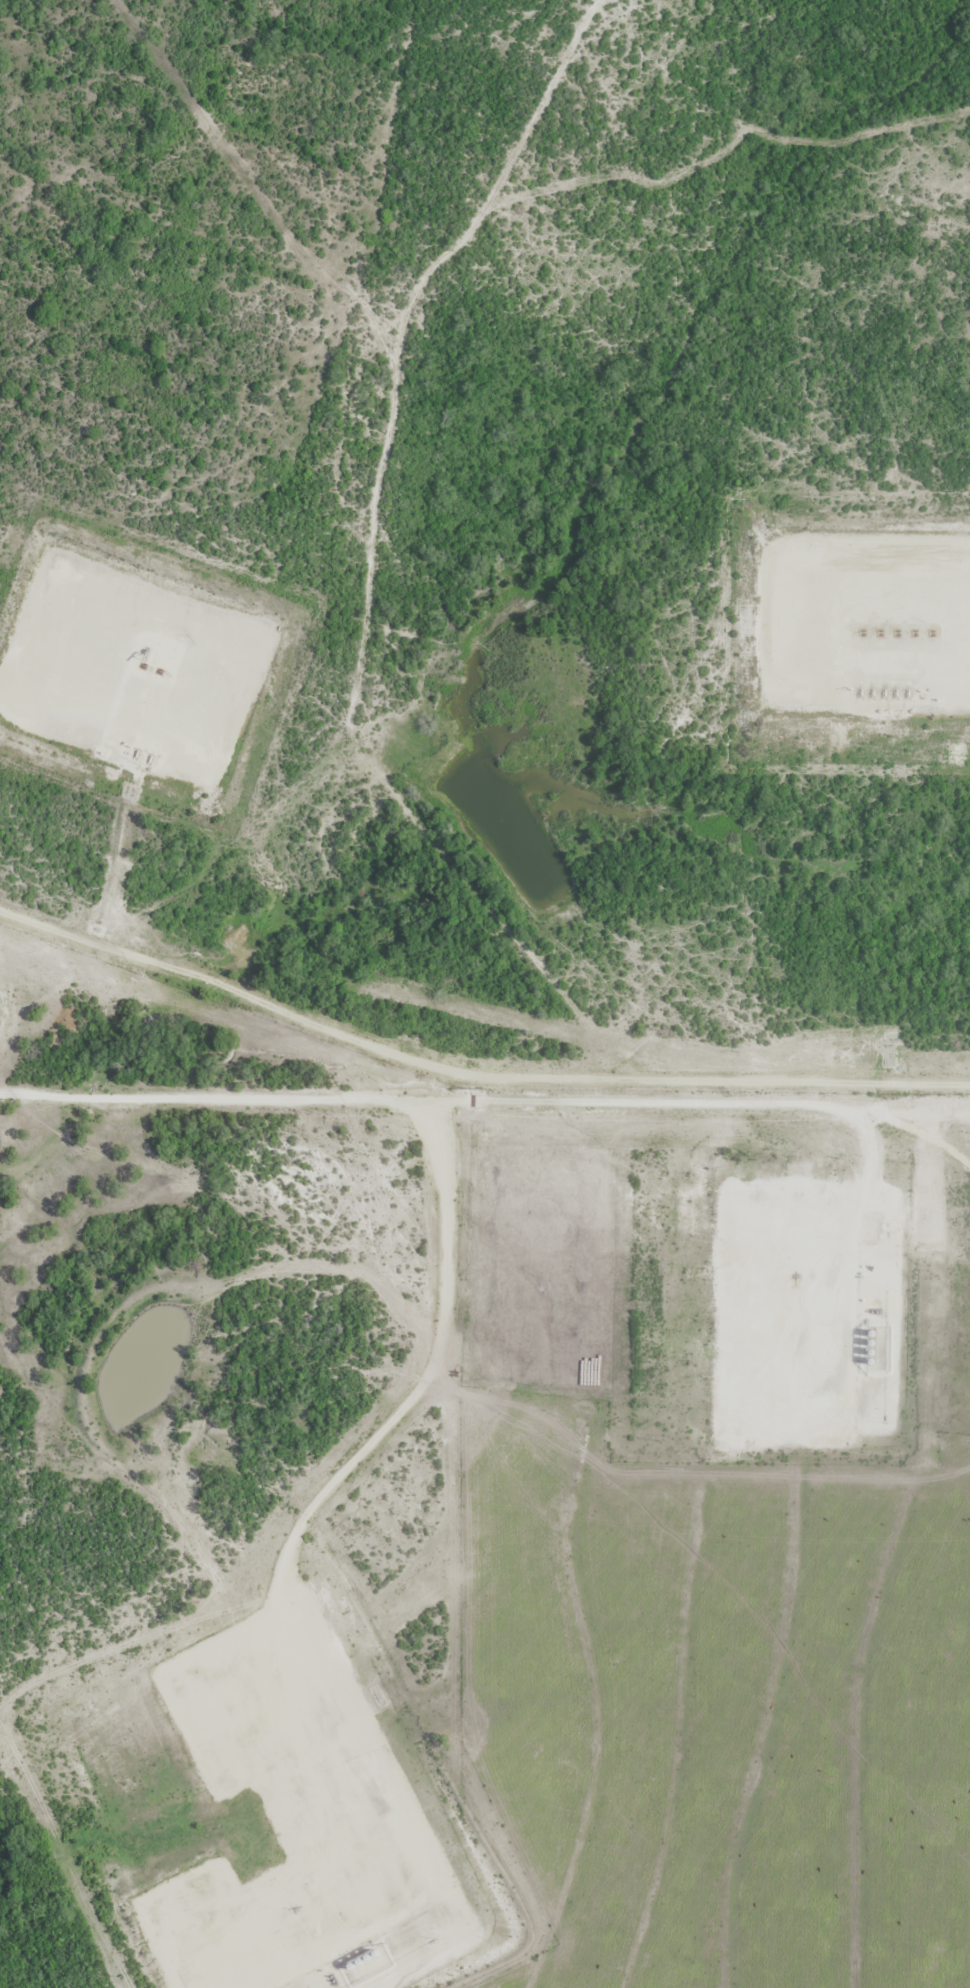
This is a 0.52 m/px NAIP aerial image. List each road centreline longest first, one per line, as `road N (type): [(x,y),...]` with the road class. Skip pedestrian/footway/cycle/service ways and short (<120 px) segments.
road 1 (track): [(0,1092),(105,1100),(969,1098)]

